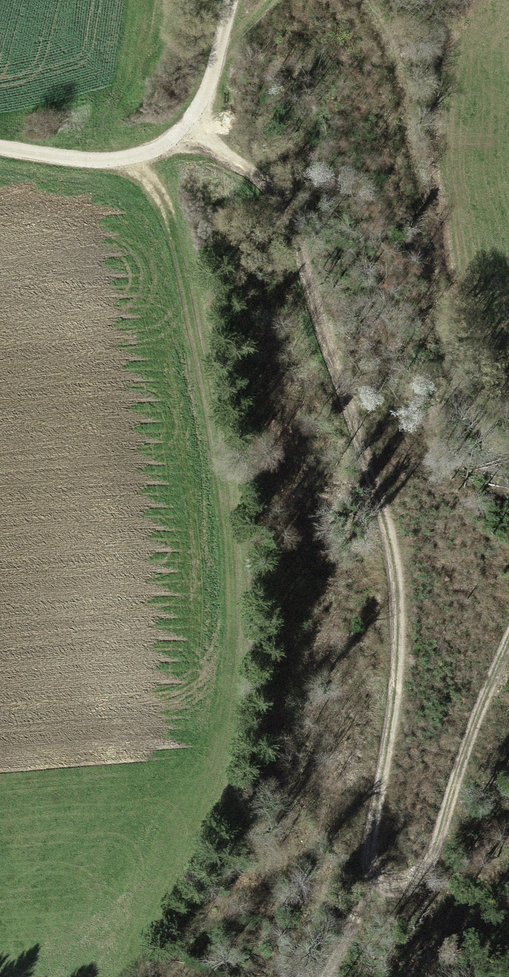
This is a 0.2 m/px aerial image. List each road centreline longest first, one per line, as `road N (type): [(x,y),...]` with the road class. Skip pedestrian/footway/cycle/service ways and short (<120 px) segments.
road 1 (track): [(323,976),(375,887),(371,845),(397,659),(398,570),(304,256),(274,192),(238,158),(184,127)]
road 2 (track): [(234,0),(202,98),(171,138),(116,157),(0,146)]
road 3 (track): [(375,887),(416,875),(429,859),(508,637)]
road 4 (track): [(368,0),(391,49),(439,284)]

